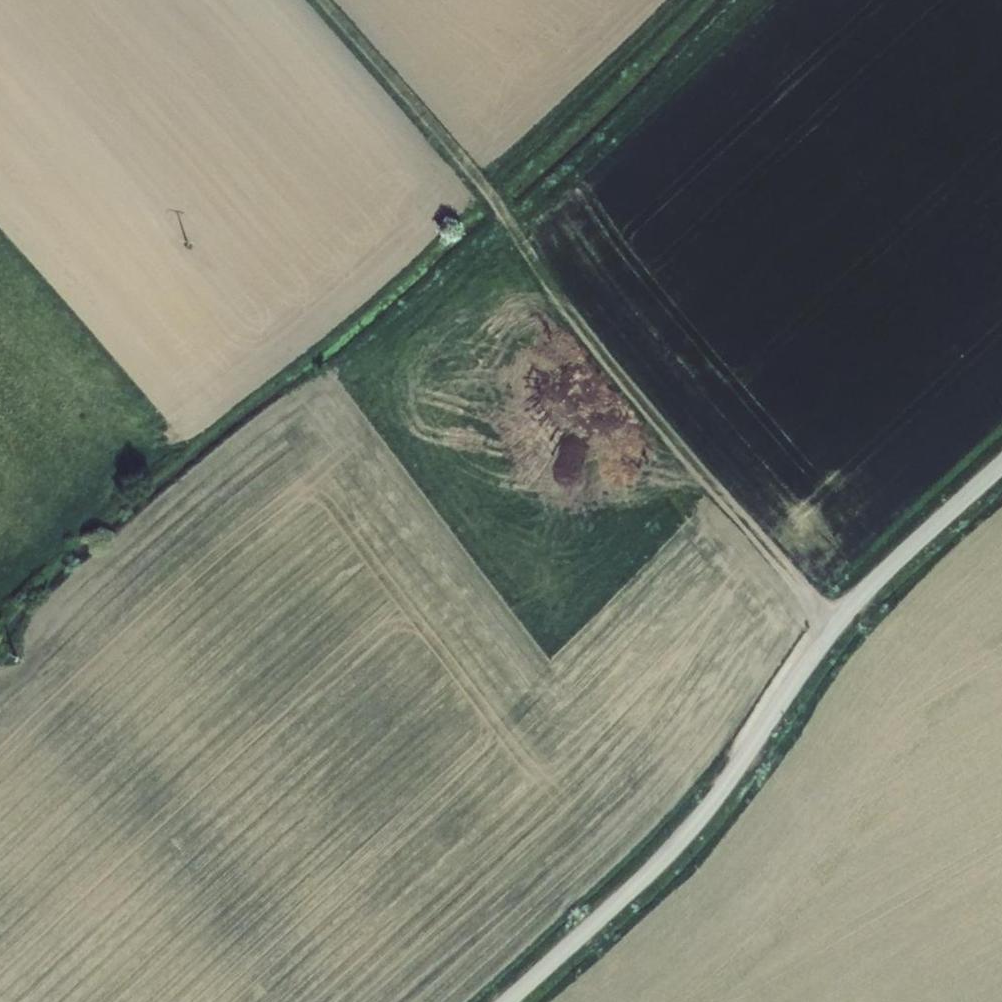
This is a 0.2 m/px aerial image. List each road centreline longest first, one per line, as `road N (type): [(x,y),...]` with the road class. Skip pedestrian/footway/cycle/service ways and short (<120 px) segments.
road 1 (track): [(832,629),(320,0)]
road 2 (unclassified): [(1001,467),(832,629),(699,822),(507,1001)]

